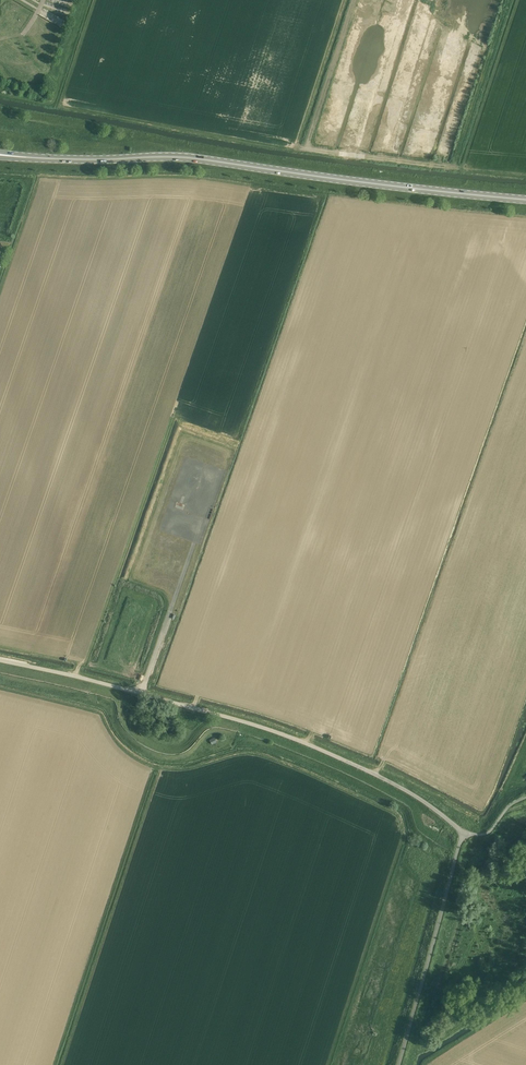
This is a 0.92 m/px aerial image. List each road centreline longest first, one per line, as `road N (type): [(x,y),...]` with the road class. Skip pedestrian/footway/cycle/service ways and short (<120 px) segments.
road 1 (unclassified): [(398,1064),(464,833),(407,791),(292,737),(0,660)]
road 2 (secondary): [(525,200),(200,158),(0,155)]

